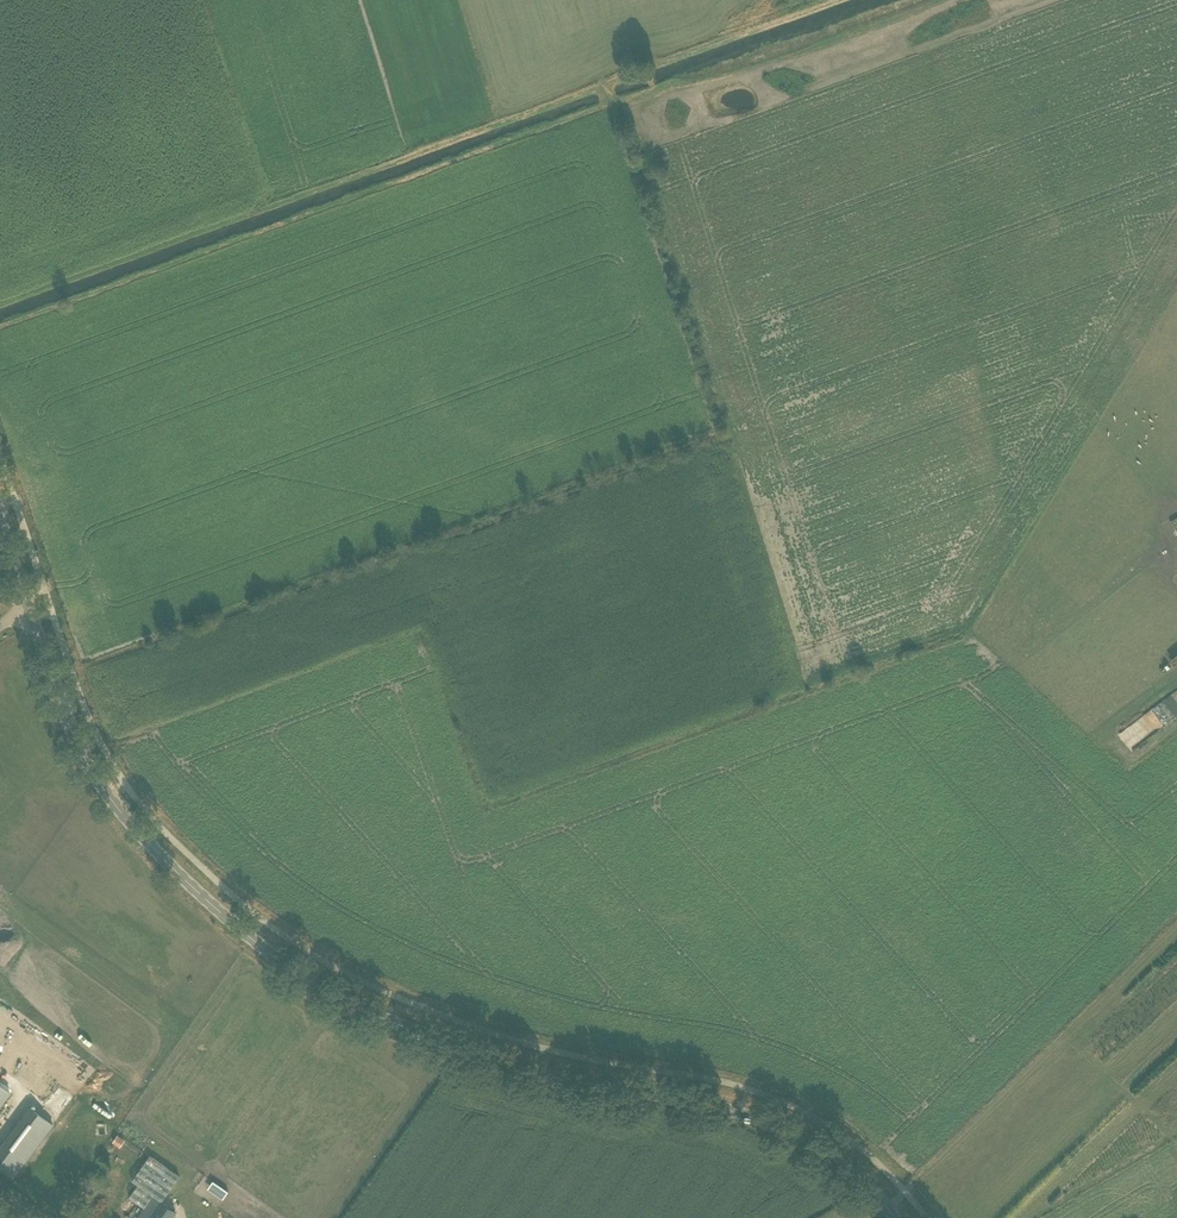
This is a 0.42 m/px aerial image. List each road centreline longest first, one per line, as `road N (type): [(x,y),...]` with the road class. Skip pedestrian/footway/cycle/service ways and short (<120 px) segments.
road 1 (secondary): [(896,1217),(843,1165),(786,1130),(491,1060),(357,1009),(274,957),(186,883),(100,787),(66,723),(31,615)]

